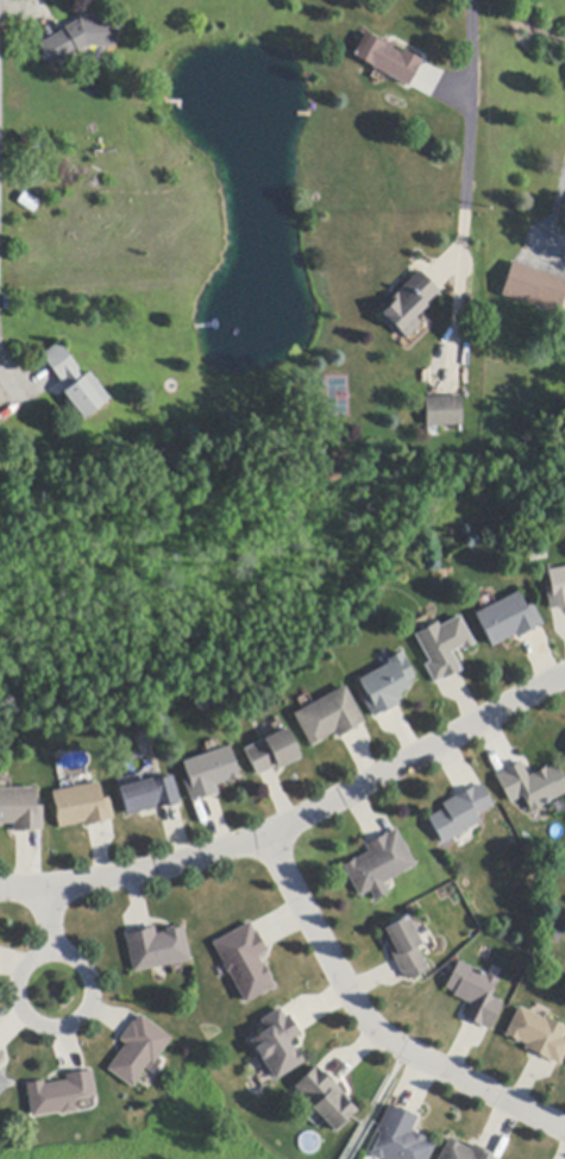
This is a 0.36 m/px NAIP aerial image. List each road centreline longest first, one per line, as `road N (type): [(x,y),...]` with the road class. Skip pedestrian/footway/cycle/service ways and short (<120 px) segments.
road 1 (residential): [(564,674),(265,836),(202,861),(131,877),(0,889)]
road 2 (residential): [(564,1129),(368,1025),(265,836)]
road 3 (residential): [(93,985),(76,956),(54,950),(30,960),(19,996),(33,1018),(57,1025),(87,1008),(93,985)]

